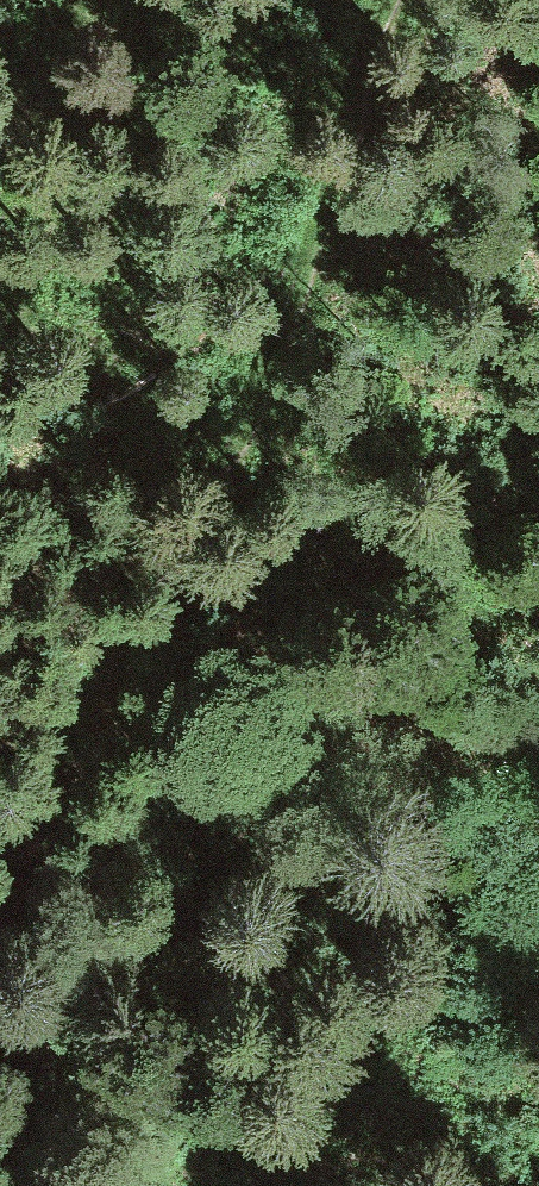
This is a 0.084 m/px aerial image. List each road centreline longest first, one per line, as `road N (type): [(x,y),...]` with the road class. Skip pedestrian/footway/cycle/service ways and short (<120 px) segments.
road 1 (track): [(0,940),(263,428),(420,0)]
road 2 (track): [(0,310),(538,729)]

